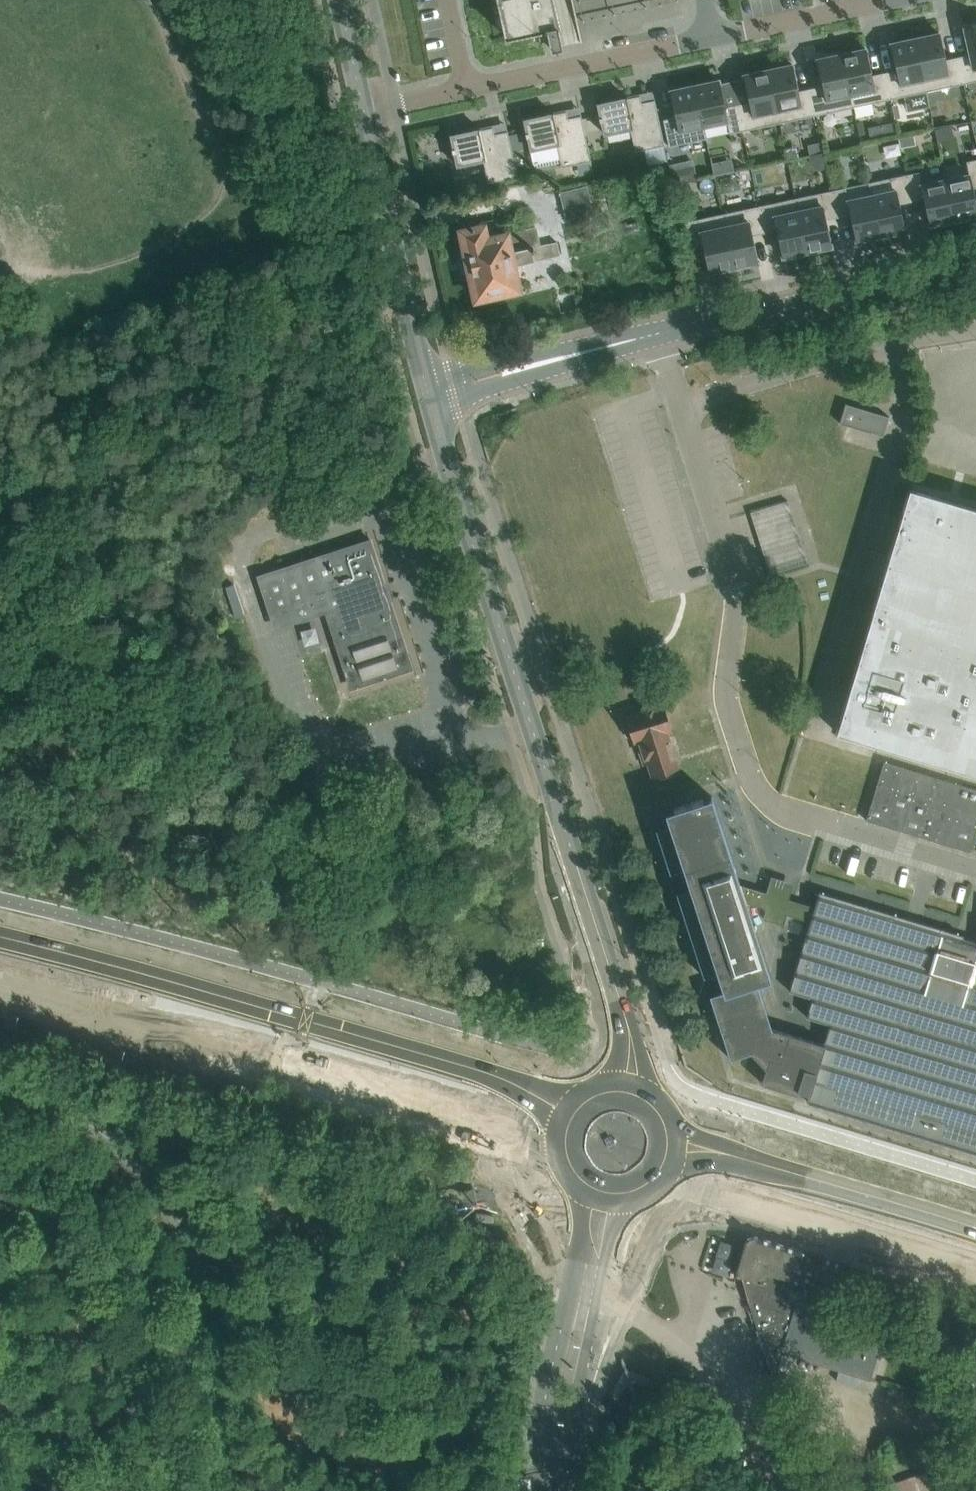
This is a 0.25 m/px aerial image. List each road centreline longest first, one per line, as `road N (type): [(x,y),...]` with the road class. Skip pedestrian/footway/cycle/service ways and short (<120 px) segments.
road 1 (tertiary): [(619,1009),(427,393)]
road 2 (primary): [(602,1114),(0,936)]
road 3 (primary): [(0,989),(596,1160)]
road 4 (residential): [(427,393),(975,261)]
road 5 (unclassified): [(0,1092),(134,1141),(174,1190),(215,1318),(216,1490)]
road 6 (primary): [(635,1171),(975,1272)]
road 7 (primary): [(975,1226),(642,1125)]
road 8 (tertiary): [(427,393),(363,110)]
road 9 (residential): [(601,1300),(627,1307),(694,1361),(739,1414),(783,1490)]
road 10 (residential): [(466,89),(715,37)]
road 11 (unclassified): [(571,1295),(542,1420),(548,1490)]
road 12 (unclassified): [(578,1490),(576,1421),(601,1300)]
road 13 (residential): [(715,37),(886,0)]
road 14 (unclassified): [(596,1160),(571,1295)]
road 15 (unclassified): [(601,1300),(635,1171)]
road 16 (tertiary): [(642,1125),(643,1069),(619,1009)]

